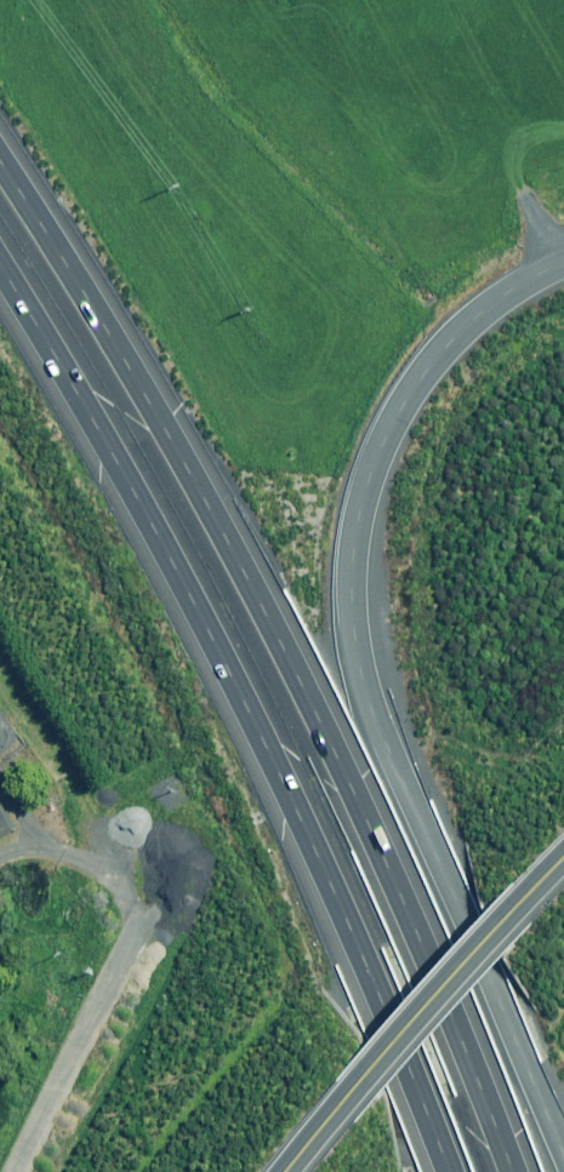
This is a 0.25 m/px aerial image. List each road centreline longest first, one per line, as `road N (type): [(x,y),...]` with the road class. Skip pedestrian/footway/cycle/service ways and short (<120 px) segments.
road 1 (motorway): [(0,164),(128,364),(262,606),(460,1034),(511,1171)]
road 2 (unclassified): [(563,1157),(387,754),(352,611),(367,481),(396,415),(486,309),(563,262)]
road 3 (motorway): [(451,1171),(346,918),(157,534),(0,266)]
road 4 (unclassified): [(286,1171),(563,859)]

